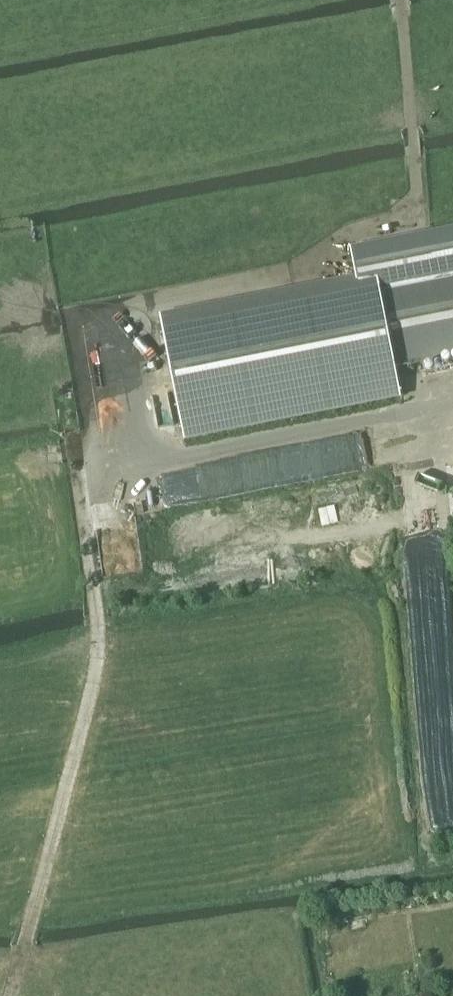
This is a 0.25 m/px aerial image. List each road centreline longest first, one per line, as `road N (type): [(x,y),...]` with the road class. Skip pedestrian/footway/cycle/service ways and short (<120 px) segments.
road 1 (track): [(11,995),(102,635),(75,436),(154,421),(132,303),(328,266),(367,223),(423,211),(402,0)]

